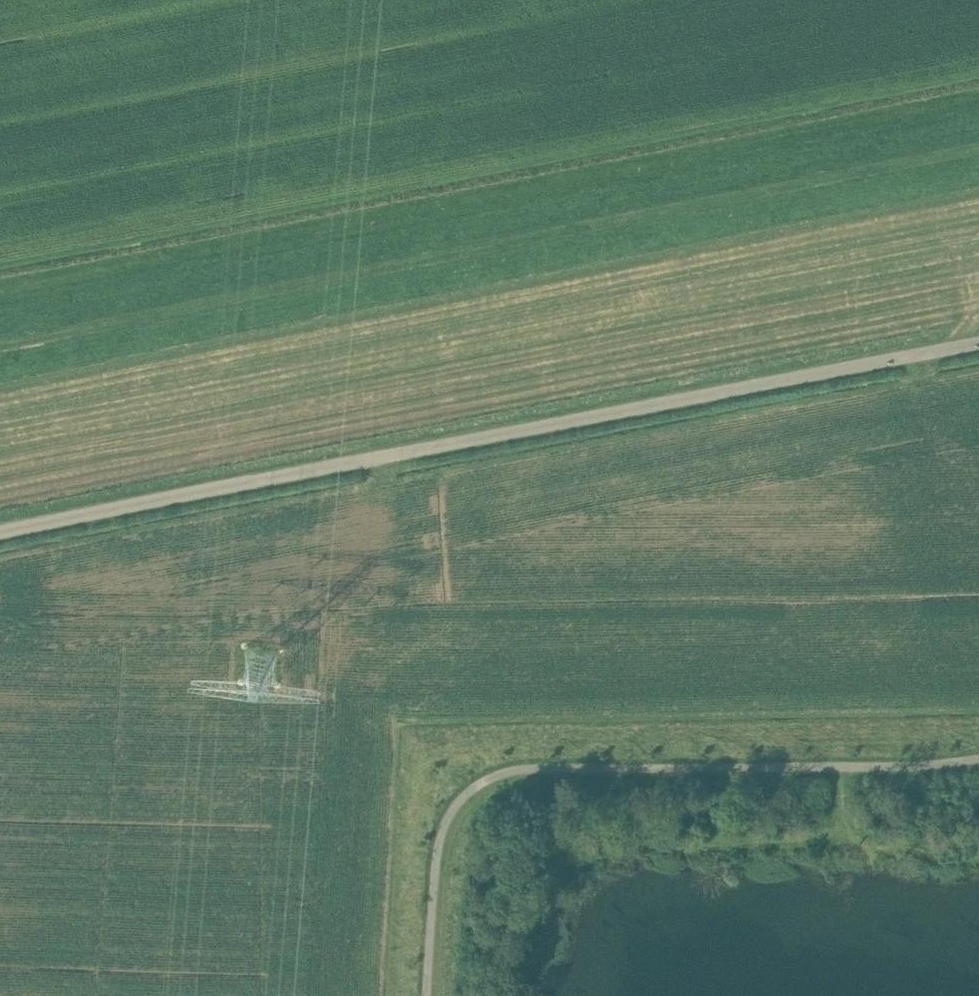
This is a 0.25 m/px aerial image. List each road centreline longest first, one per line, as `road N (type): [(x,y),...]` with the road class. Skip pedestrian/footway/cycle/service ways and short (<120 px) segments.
road 1 (unclassified): [(0,532),(978,346)]

